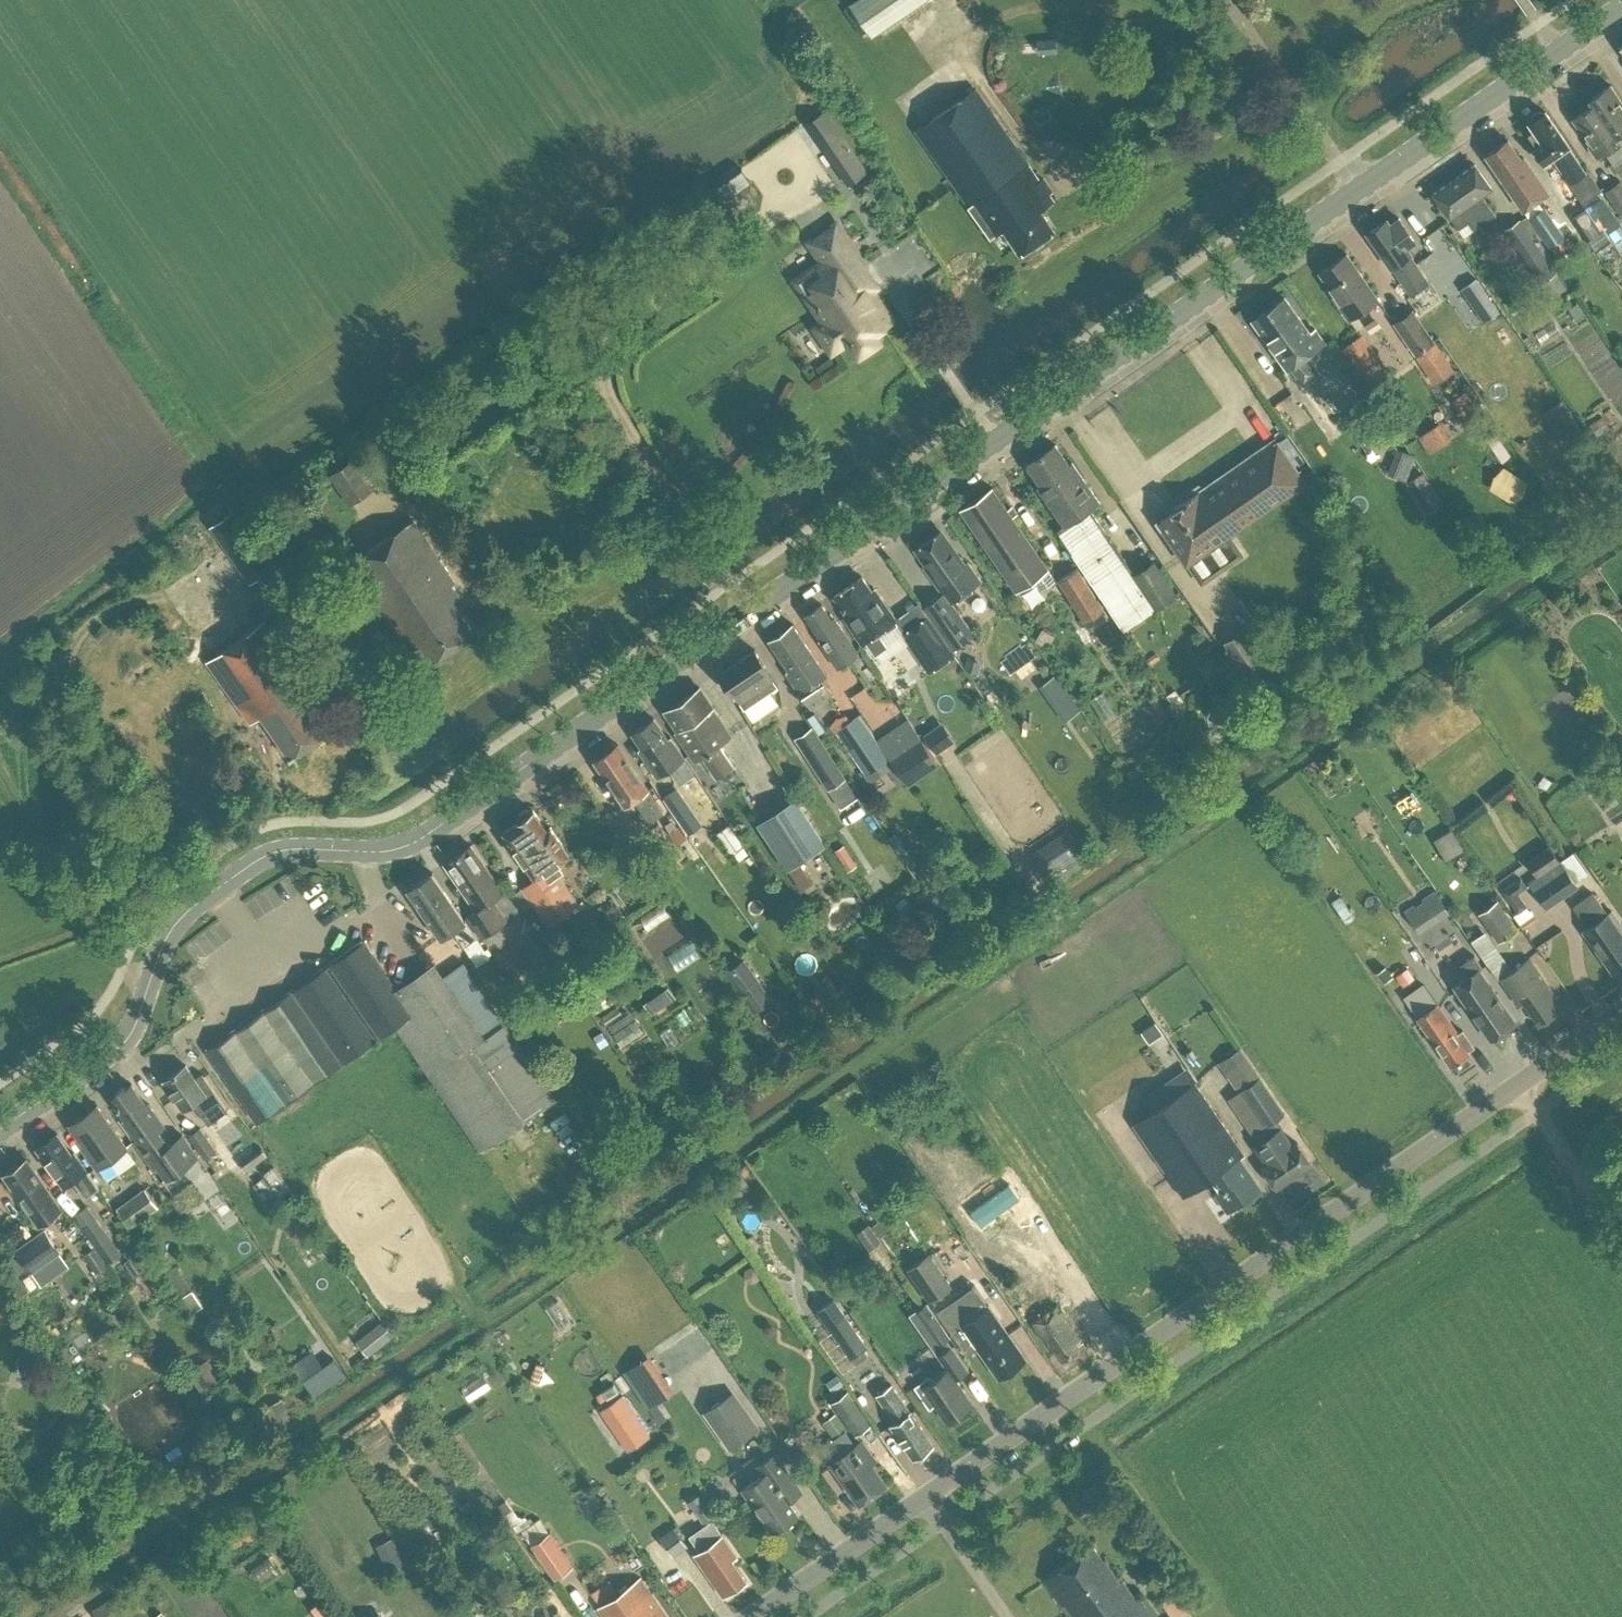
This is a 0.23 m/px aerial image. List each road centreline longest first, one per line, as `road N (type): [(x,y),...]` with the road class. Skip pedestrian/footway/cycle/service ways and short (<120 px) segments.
road 1 (tertiary): [(0,1130),(120,1043),(161,946),(221,881),(287,849),(412,842),(1621,6)]
road 2 (unclassified): [(749,1616),(1621,1011)]
road 3 (track): [(1517,1084),(1621,1241)]

